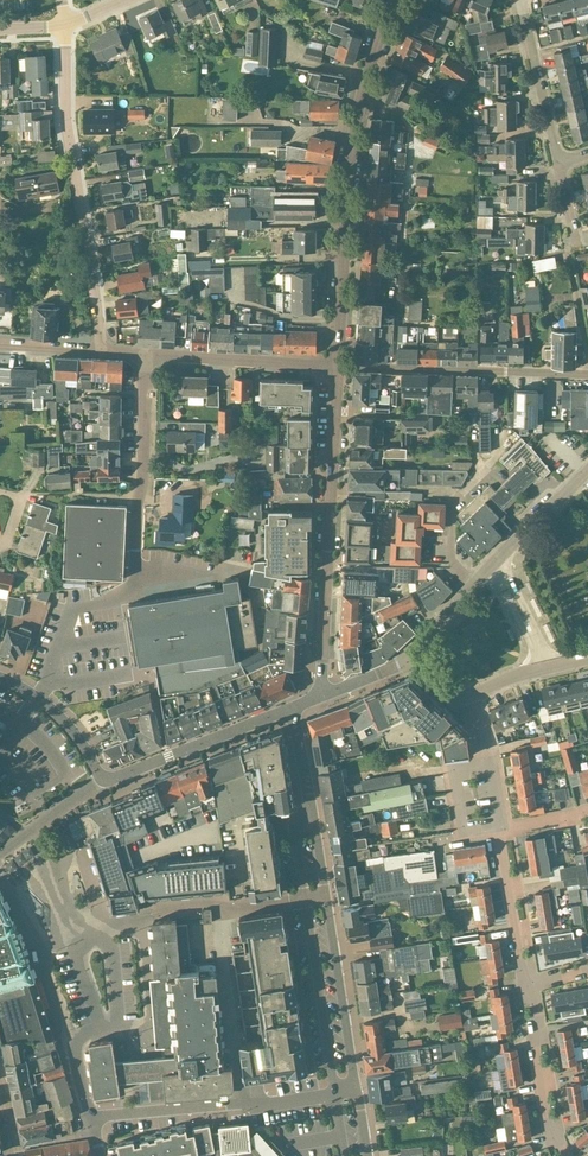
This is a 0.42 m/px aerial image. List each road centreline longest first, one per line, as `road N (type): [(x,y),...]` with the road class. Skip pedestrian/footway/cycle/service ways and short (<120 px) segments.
road 1 (tertiary): [(338,368),(355,122),(395,0)]
road 2 (residential): [(102,352),(67,123),(64,24)]
road 3 (tertiary): [(320,697),(338,368)]
road 4 (residential): [(201,573),(137,573),(144,354)]
road 5 (residential): [(338,368),(587,375)]
road 6 (residential): [(295,708),(102,783)]
road 7 (tertiary): [(357,1089),(327,894)]
road 8 (tertiary): [(305,898),(335,1092)]
road 9 (tertiary): [(338,368),(144,354)]
road 10 (residential): [(219,912),(243,1104)]
road 11 (residential): [(562,1155),(552,1136),(524,983)]
road 12 (residential): [(559,164),(521,0)]
road 13 (tertiary): [(472,588),(587,471)]
road 14 (residential): [(524,983),(501,830)]
road 15 (residential): [(472,588),(452,560),(453,501),(495,458)]
road 16 (residential): [(92,1117),(243,1104)]
road 17 (residential): [(102,783),(54,712),(0,678)]
road 18 (residential): [(501,830),(471,696)]
road 19 (residential): [(215,830),(140,854),(157,910)]
road 20 (residential): [(99,1029),(119,1027),(104,926)]

